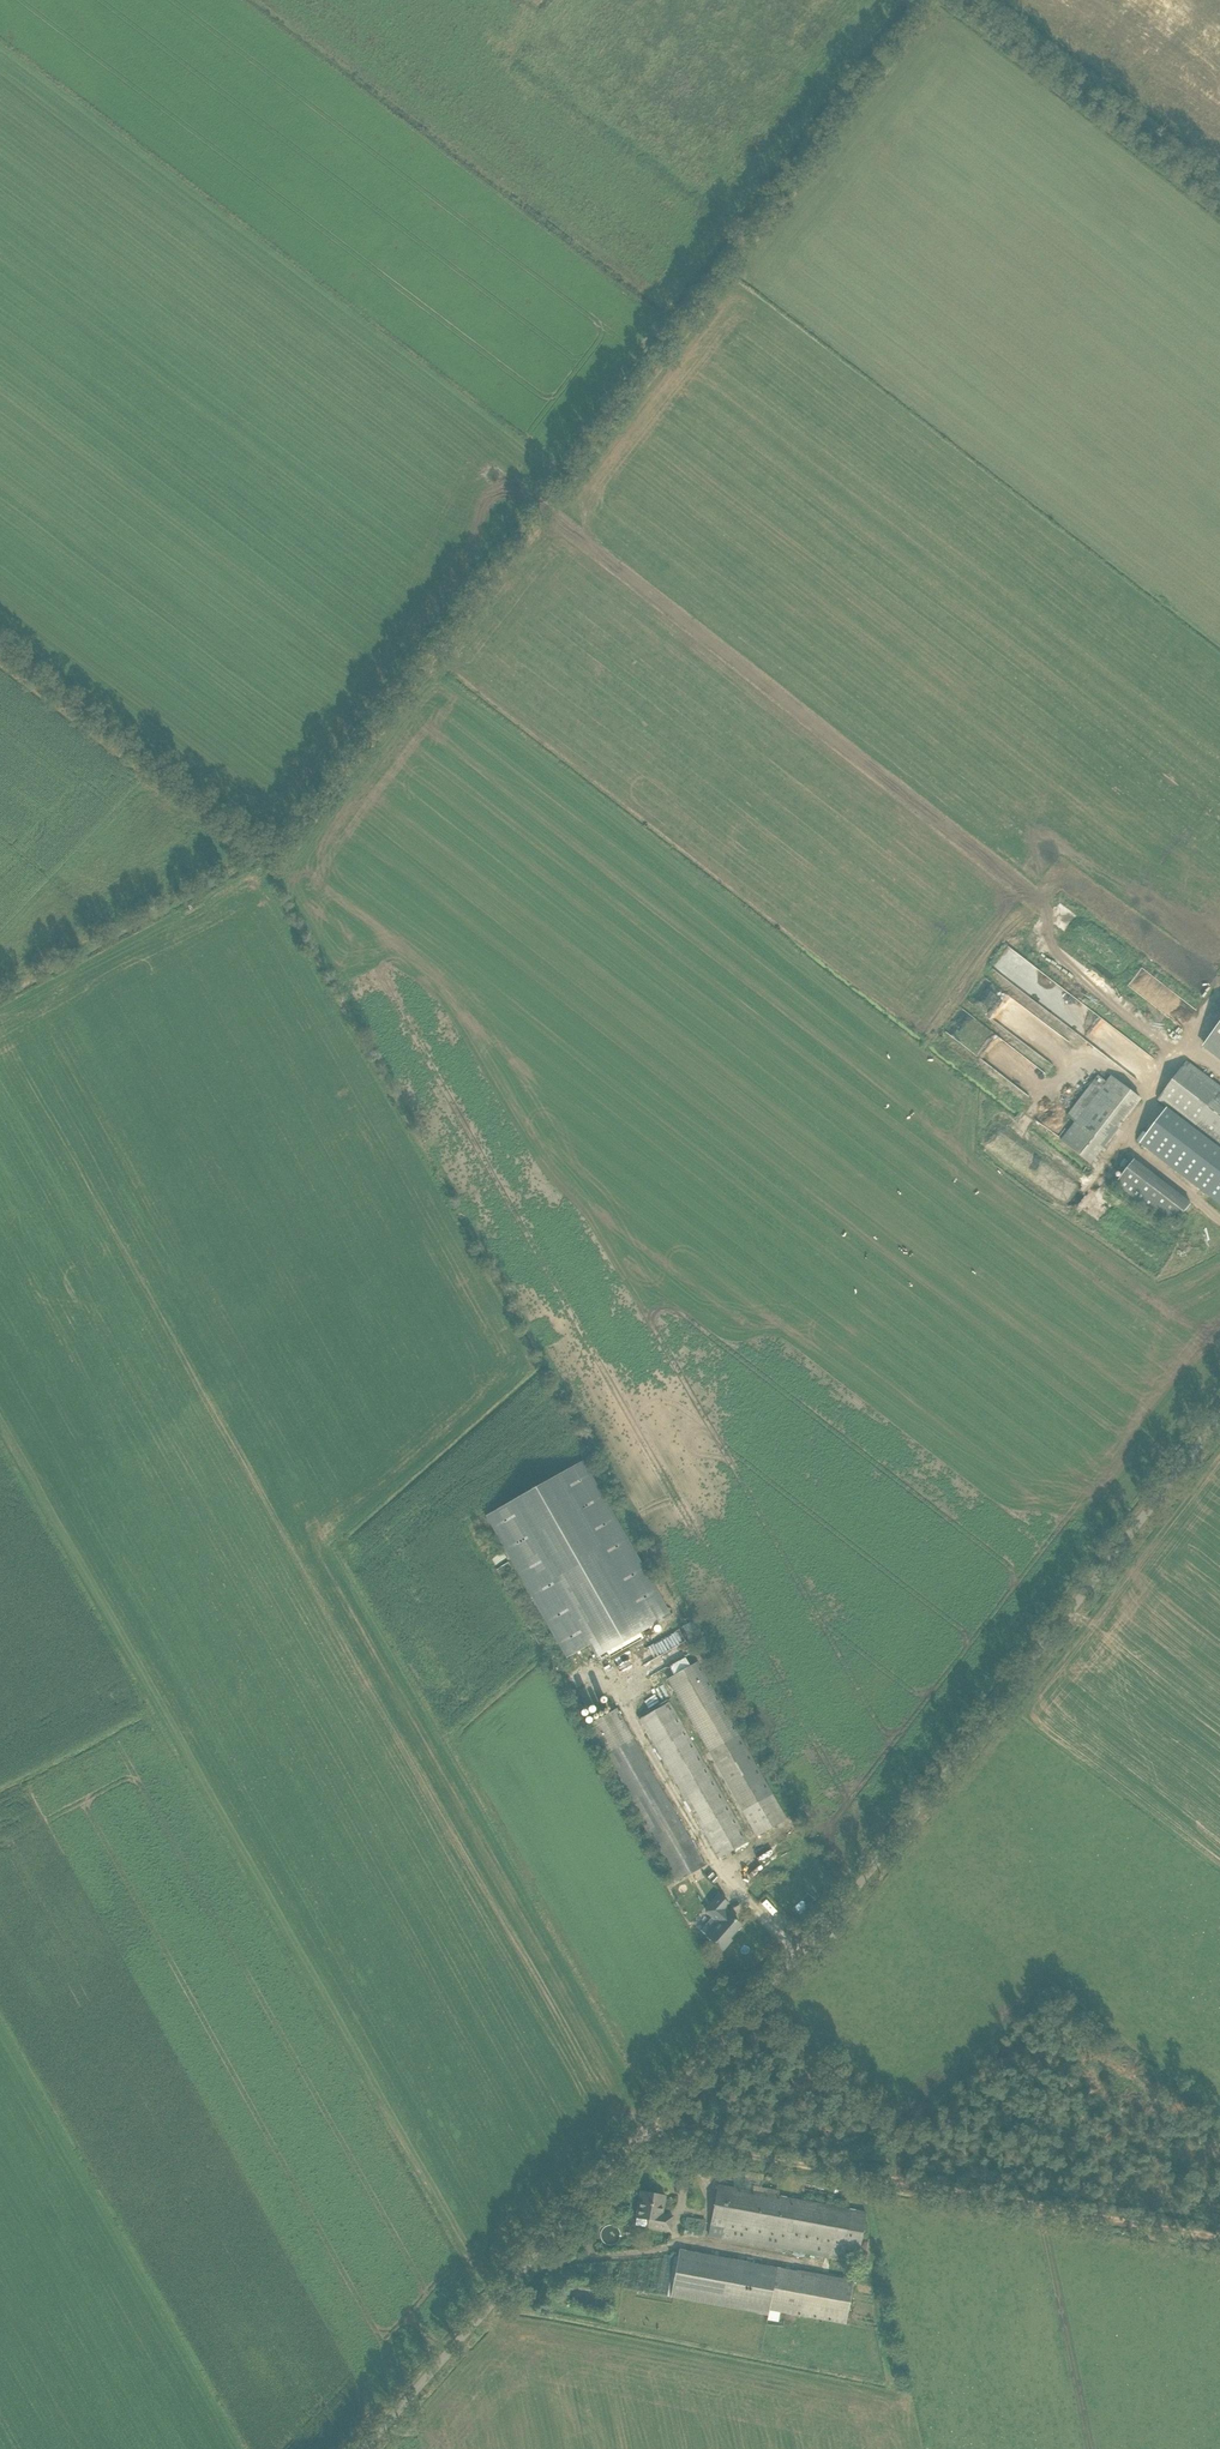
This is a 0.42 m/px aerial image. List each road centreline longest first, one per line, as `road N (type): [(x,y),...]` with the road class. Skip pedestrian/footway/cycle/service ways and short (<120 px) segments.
road 1 (unclassified): [(659,2111),(1219,1408)]
road 2 (unclassified): [(359,2448),(659,2111)]
road 3 (track): [(875,2174),(1219,2242)]
road 4 (unclassified): [(875,2174),(659,2111)]

